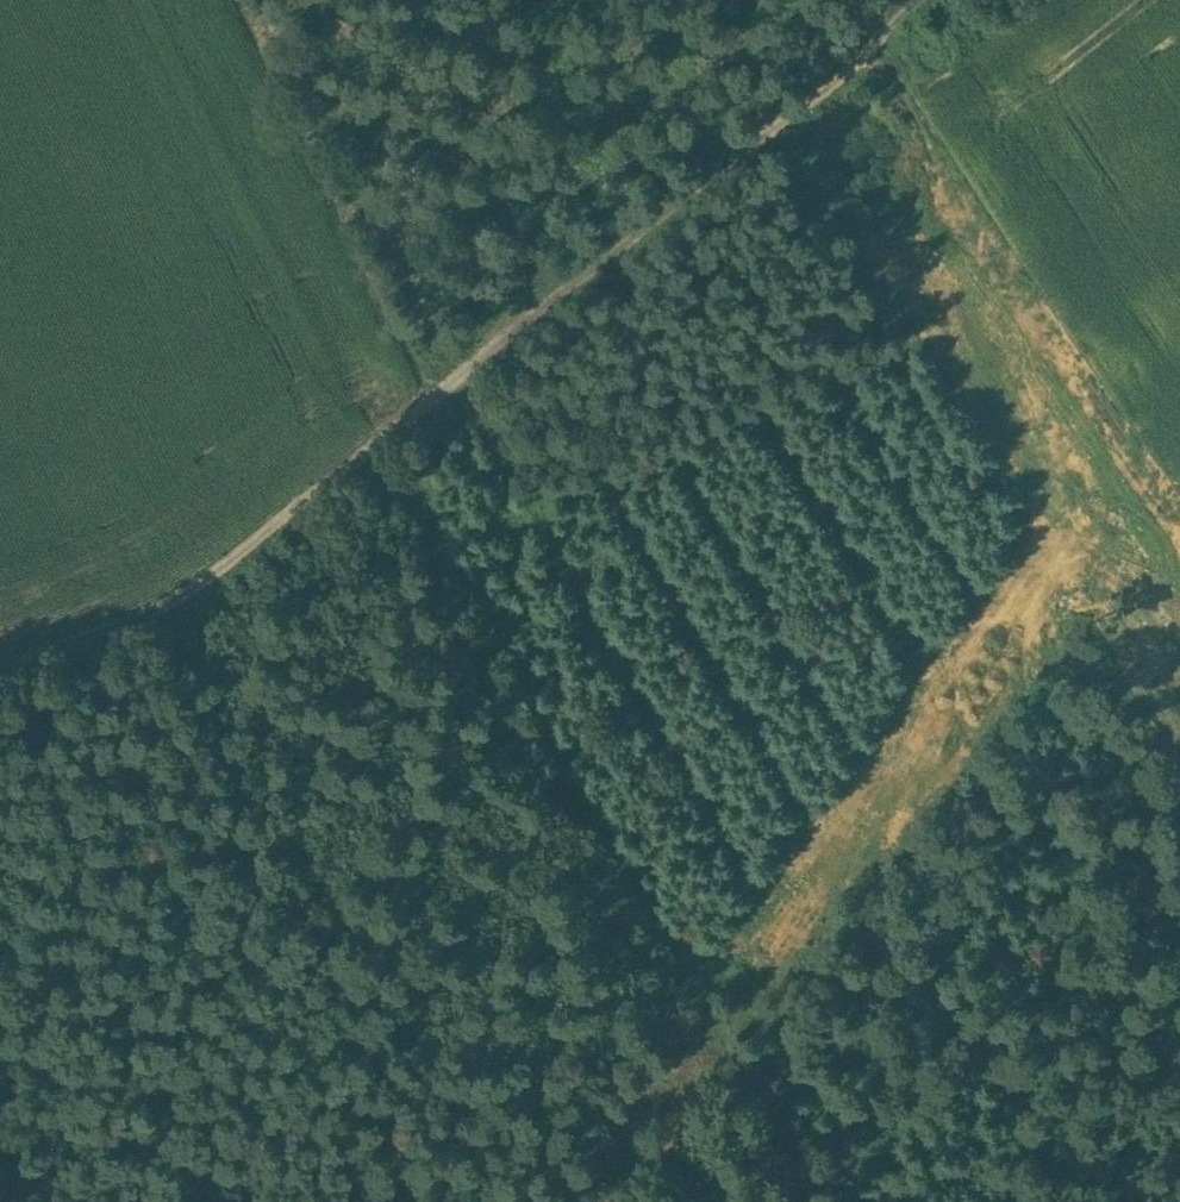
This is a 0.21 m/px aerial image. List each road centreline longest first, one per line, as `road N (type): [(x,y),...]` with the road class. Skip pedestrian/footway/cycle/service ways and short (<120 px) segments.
road 1 (unclassified): [(0,672),(159,612),(930,0)]

